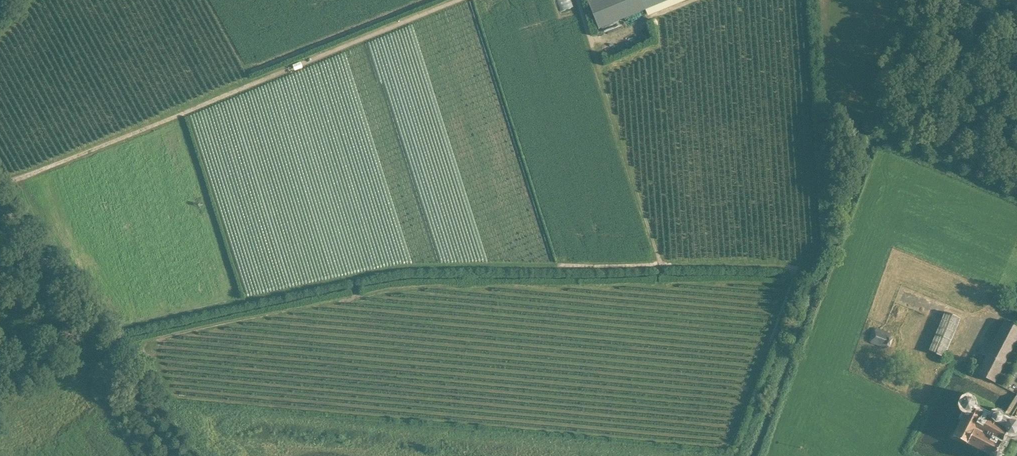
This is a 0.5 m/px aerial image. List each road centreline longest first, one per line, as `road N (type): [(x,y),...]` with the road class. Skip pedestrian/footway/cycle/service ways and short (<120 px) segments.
road 1 (track): [(0,189),(201,455)]

